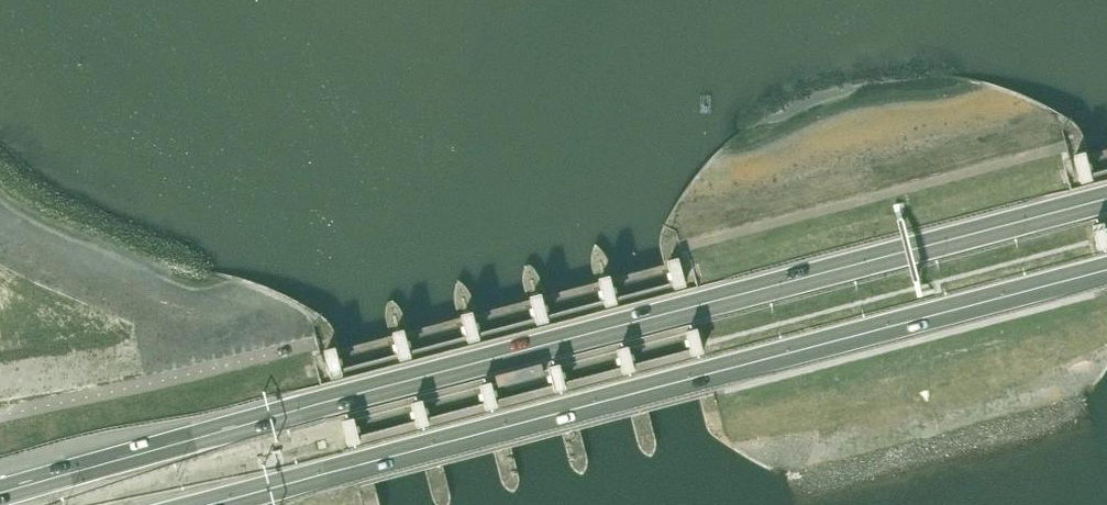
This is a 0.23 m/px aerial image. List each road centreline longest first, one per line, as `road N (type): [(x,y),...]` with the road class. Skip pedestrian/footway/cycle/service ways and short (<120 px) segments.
road 1 (motorway): [(1106,200),(0,493)]
road 2 (motorway): [(204,504),(1106,268)]

